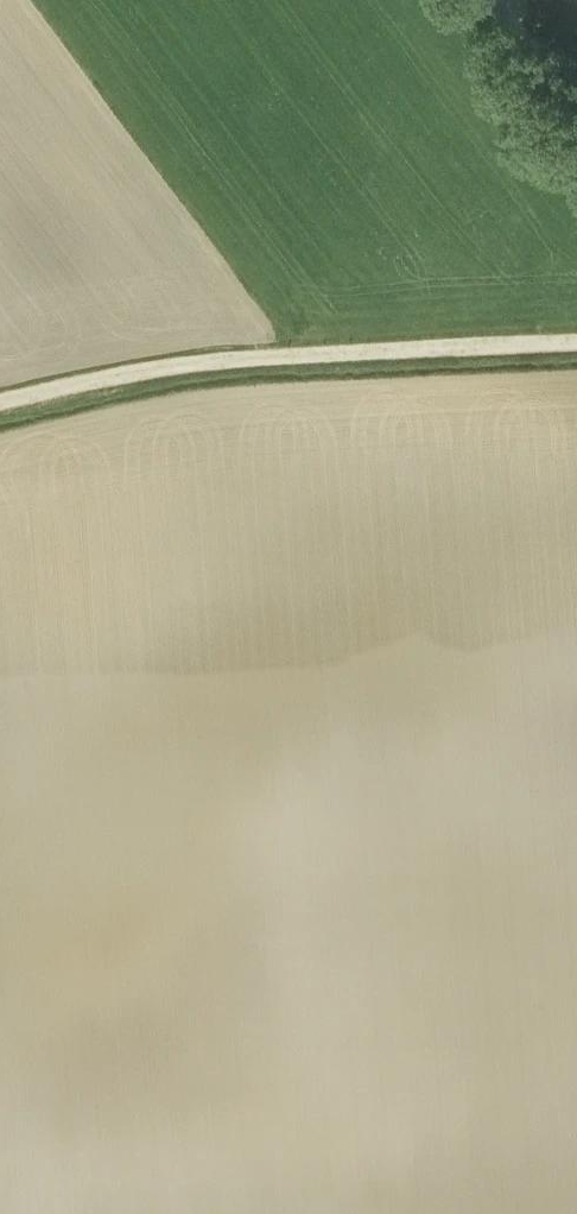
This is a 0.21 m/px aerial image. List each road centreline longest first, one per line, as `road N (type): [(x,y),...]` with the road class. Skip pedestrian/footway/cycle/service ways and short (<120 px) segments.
road 1 (track): [(576,342),(212,360),(0,401)]
road 2 (unclassified): [(576,108),(494,0)]

